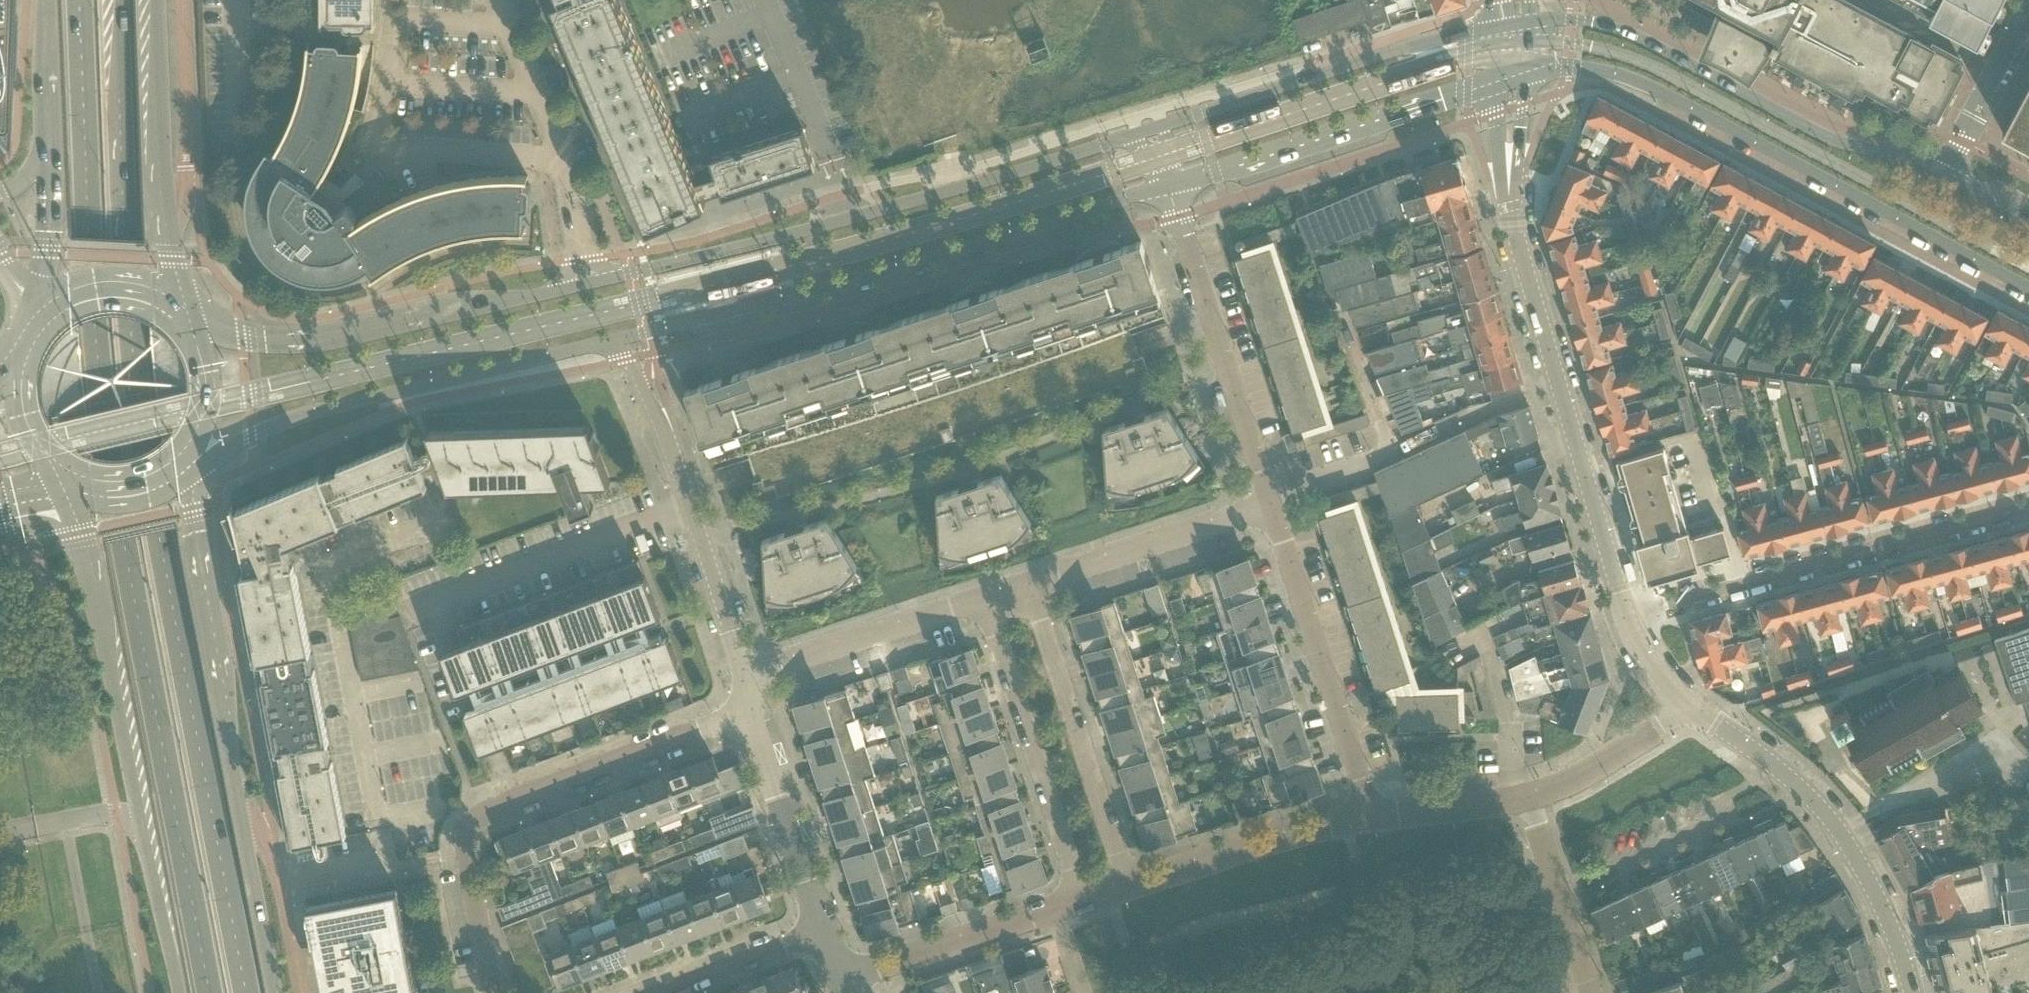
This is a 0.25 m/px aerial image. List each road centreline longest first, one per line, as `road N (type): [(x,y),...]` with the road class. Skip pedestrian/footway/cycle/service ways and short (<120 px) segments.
road 1 (primary): [(245,992),(141,406),(125,245),(119,0)]
road 2 (primary): [(80,0),(88,243),(105,413),(207,992)]
road 3 (secondary): [(1150,130),(849,218),(310,344),(192,331)]
road 4 (secondary): [(605,342),(1167,186)]
road 5 (secondary): [(1527,75),(1577,68),(1647,85),(2028,290)]
road 6 (residential): [(491,992),(465,854),(472,821),(748,713)]
road 7 (primary): [(81,545),(176,992)]
road 8 (secondary): [(1948,173),(1829,138),(1630,35),(1580,21),(1530,22)]
road 9 (tertiary): [(1627,616),(1508,196)]
road 10 (residential): [(1627,616),(2028,507)]
road 11 (secondary): [(1501,25),(1394,50),(1150,130)]
road 12 (secondary): [(252,435),(319,410),(605,342)]
road 13 (secondary): [(1167,186),(1498,82)]
road 14 (residential): [(1269,507),(1167,186)]
road 15 (residential): [(1368,816),(1269,507)]
road 16 (residential): [(1127,885),(1029,586)]
road 17 (residential): [(984,601),(1082,900)]
road 18 (primary): [(240,814),(193,509)]
road 19 (tertiary): [(1912,992),(1864,870),(1824,811),(1778,770)]
road 20 (residential): [(1558,890),(1714,818),(1721,799),(1778,770)]
road 21 (residential): [(1029,586),(1269,507)]
road 22 (residential): [(748,675),(666,437)]
road 23 (residential): [(1127,885),(1368,816)]
road 24 (residential): [(748,675),(984,601)]
road 25 (residential): [(168,244),(184,195),(190,125),(183,0)]
road 26 (primary): [(168,244),(159,199),(156,0)]
road 27 (residential): [(824,932),(748,713)]
road 28 (residential): [(840,980),(1054,909)]
road 29 (residential): [(1269,507),(1461,418)]
road 30 (residential): [(301,992),(270,844),(240,814)]
road 31 (residential): [(1527,798),(1605,762),(1683,703)]
road 32 (primary): [(273,992),(240,814)]
road 33 (residential): [(2028,14),(1948,173)]
road 34 (primary): [(49,145),(44,319)]
road 35 (residential): [(663,992),(824,932)]
road 36 (residential): [(1368,816),(1527,798)]
road 37 (secondary): [(189,320),(147,297),(113,292),(44,319)]
road 38 (secondary): [(22,347),(24,416),(68,485)]
road 39 (primary): [(47,0),(49,145)]
road 40 (secondary): [(186,462),(203,437),(204,373),(192,331)]
road 41 (secondary): [(68,485),(131,493),(186,462)]
road 42 (tertiary): [(1508,196),(1527,75)]

